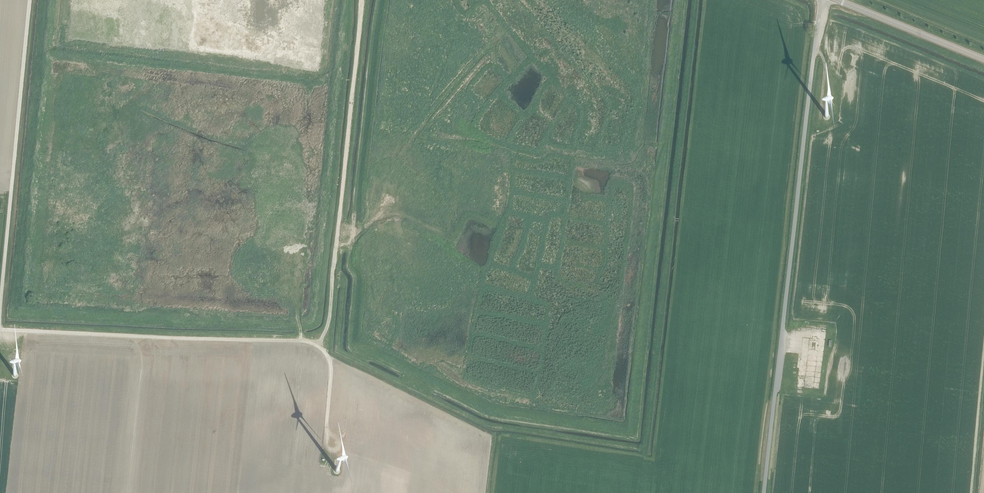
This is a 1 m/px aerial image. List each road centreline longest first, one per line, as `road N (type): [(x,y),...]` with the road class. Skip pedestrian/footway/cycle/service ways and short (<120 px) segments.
road 1 (unclassified): [(761,492),(821,0)]
road 2 (secondary): [(983,61),(835,0)]

